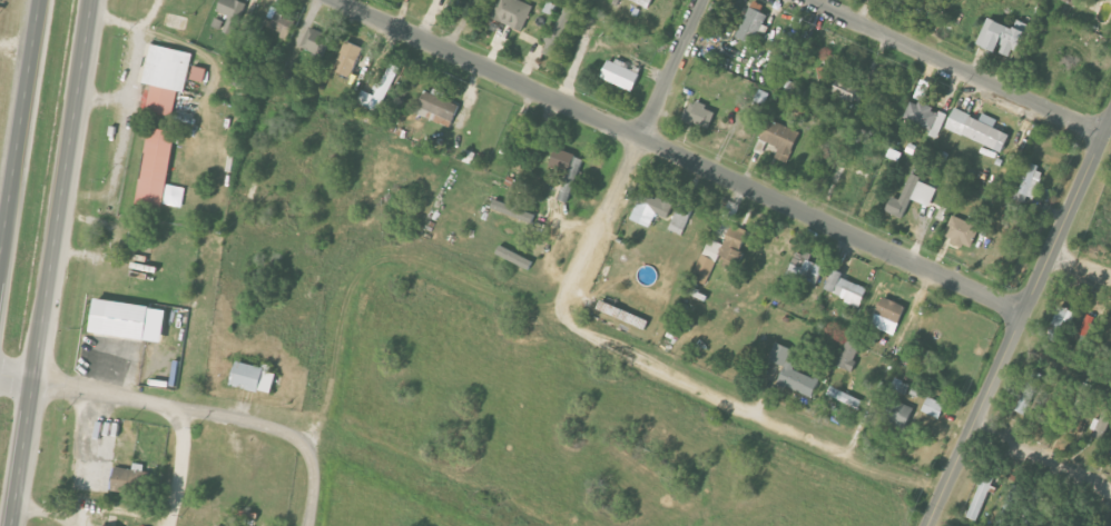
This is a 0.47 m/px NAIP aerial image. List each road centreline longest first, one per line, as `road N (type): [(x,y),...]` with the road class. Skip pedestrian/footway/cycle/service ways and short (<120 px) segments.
road 1 (residential): [(335,0),(1023,315)]
road 2 (primary): [(15,525),(93,0)]
road 3 (residential): [(943,493),(877,473),(690,390),(567,322),(558,301),(598,226)]
road 4 (residential): [(928,525),(1110,122)]
road 5 (residential): [(309,525),(315,465),(297,435),(0,377)]
road 6 (residential): [(1104,137),(806,0)]
road 7 (primary): [(41,0),(0,264)]
road 8 (residential): [(598,226),(701,0)]
road 9 (residential): [(971,430),(1110,493)]

